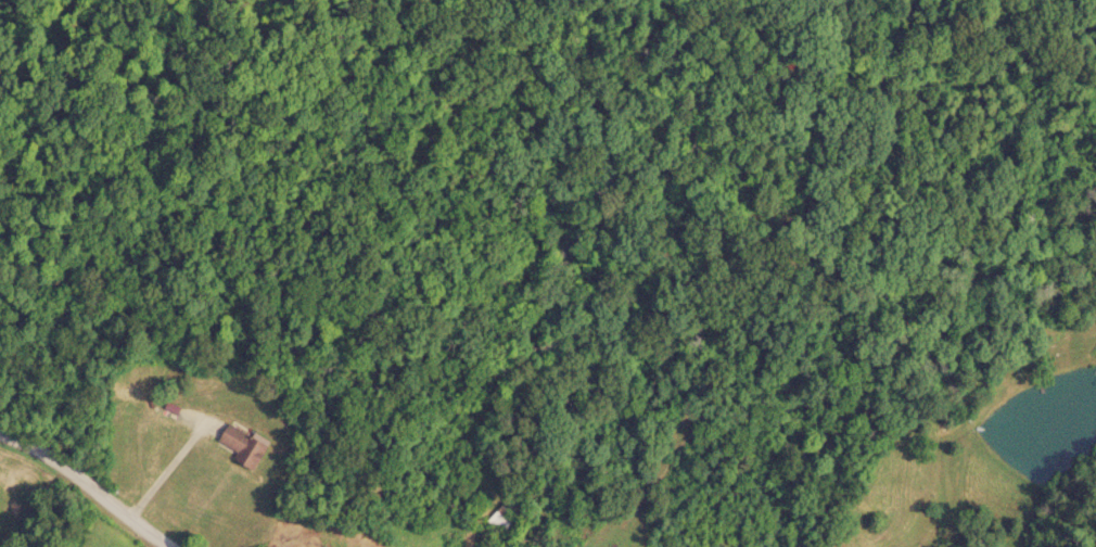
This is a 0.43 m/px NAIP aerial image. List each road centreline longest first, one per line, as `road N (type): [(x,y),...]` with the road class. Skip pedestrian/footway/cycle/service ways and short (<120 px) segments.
road 1 (tertiary): [(174,546),(54,458),(0,432)]

